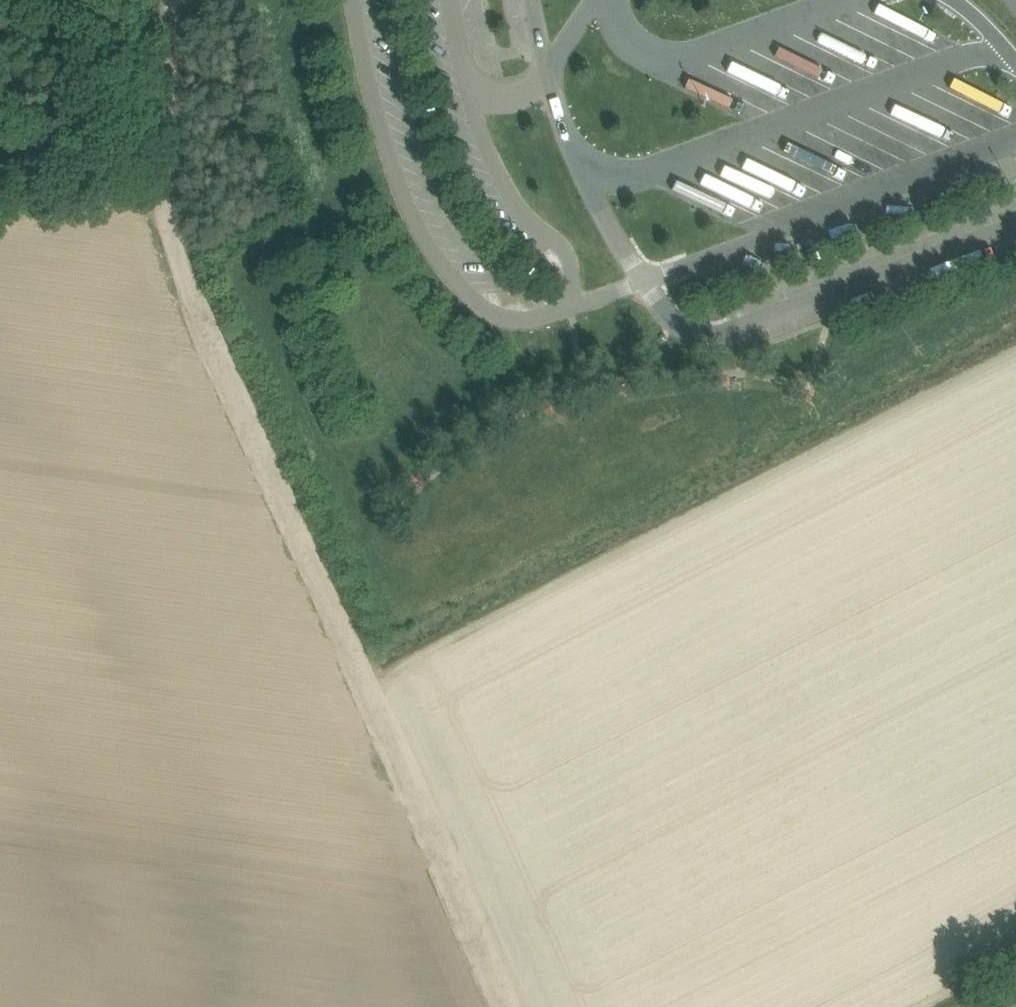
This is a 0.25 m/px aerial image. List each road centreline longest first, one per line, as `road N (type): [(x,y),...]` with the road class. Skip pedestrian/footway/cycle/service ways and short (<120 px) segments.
road 1 (track): [(507,1006),(179,244),(165,145)]
road 2 (track): [(0,203),(165,145)]
road 3 (track): [(165,145),(163,90),(177,0)]

